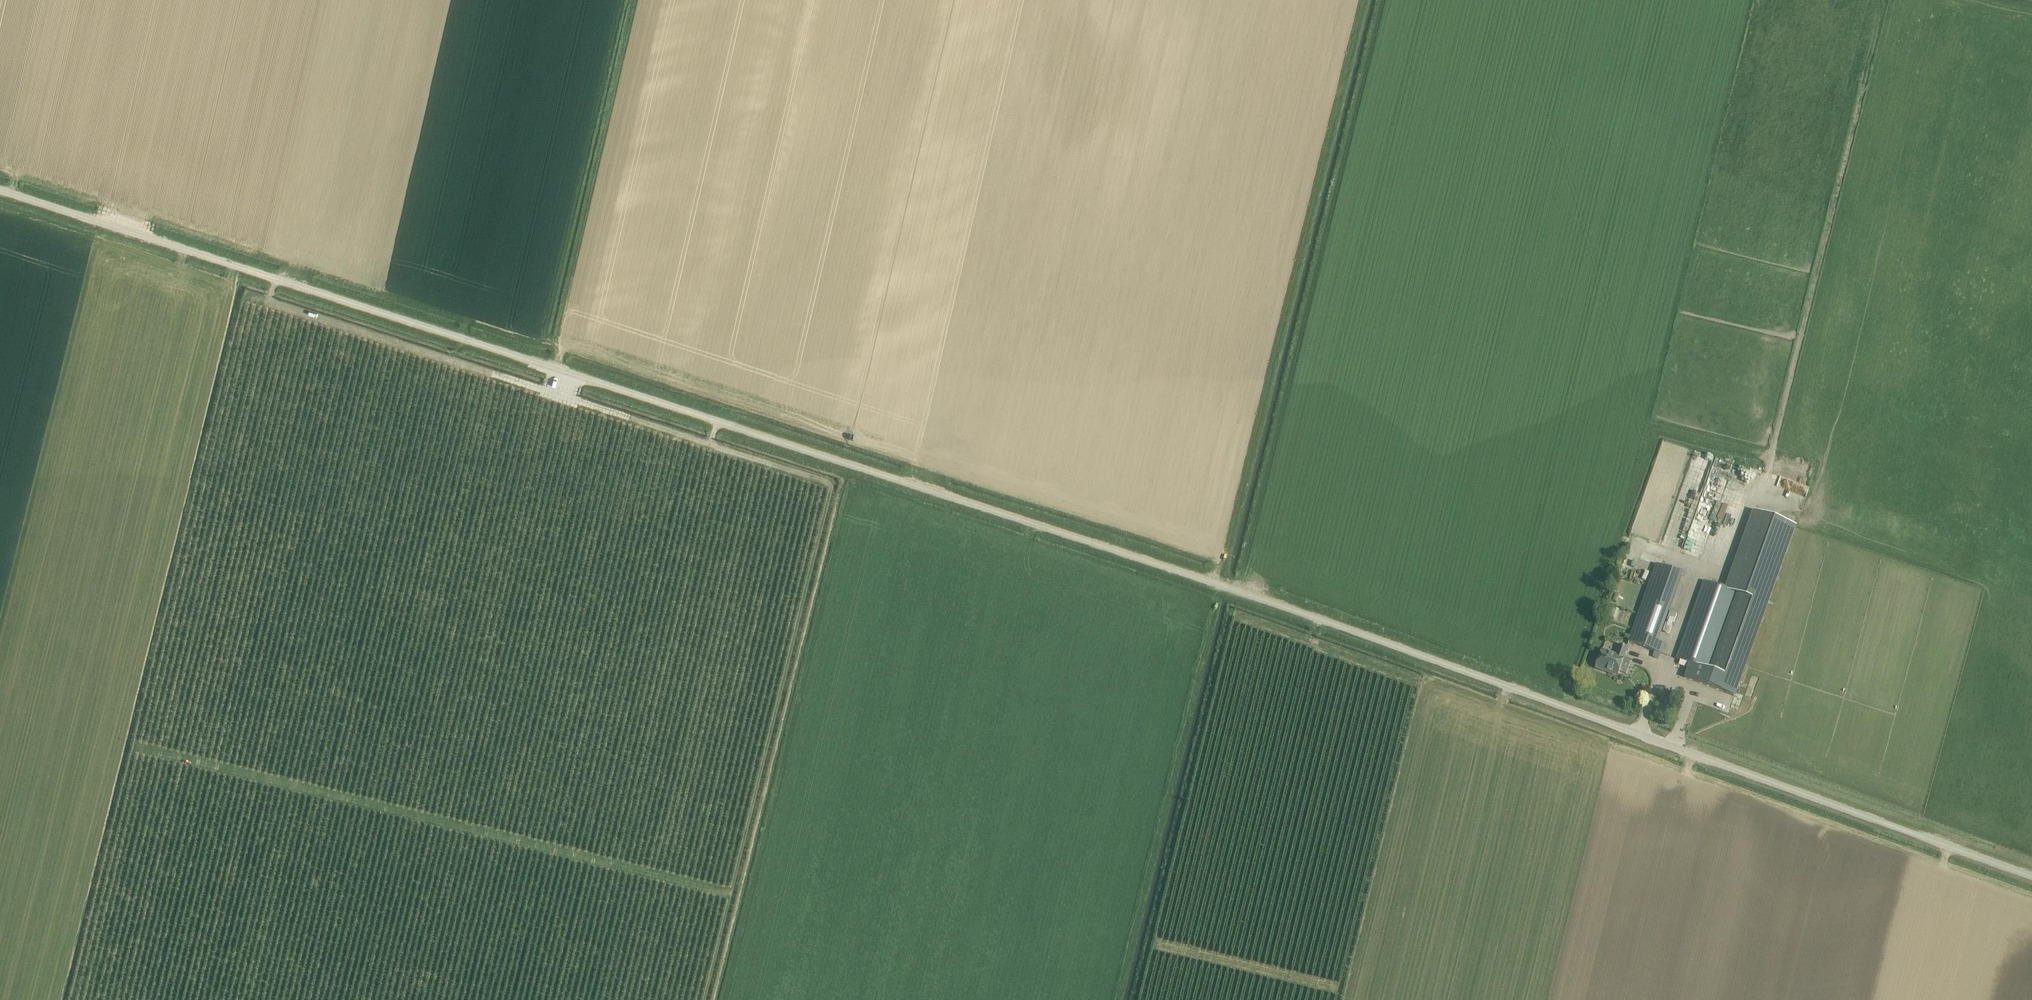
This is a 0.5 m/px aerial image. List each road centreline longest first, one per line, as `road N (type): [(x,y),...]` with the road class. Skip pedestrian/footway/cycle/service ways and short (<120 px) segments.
road 1 (unclassified): [(2031,873),(1211,588),(0,193)]

